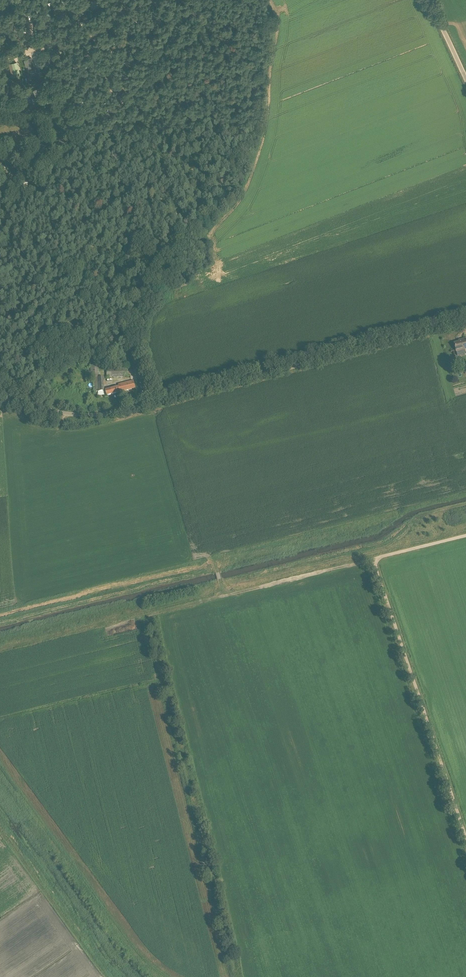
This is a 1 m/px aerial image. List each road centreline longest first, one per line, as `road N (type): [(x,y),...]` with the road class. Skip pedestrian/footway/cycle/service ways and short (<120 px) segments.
road 1 (unclassified): [(0,388),(51,410),(129,410),(465,321)]
road 2 (track): [(374,561),(465,840)]
road 3 (track): [(150,616),(374,561)]

